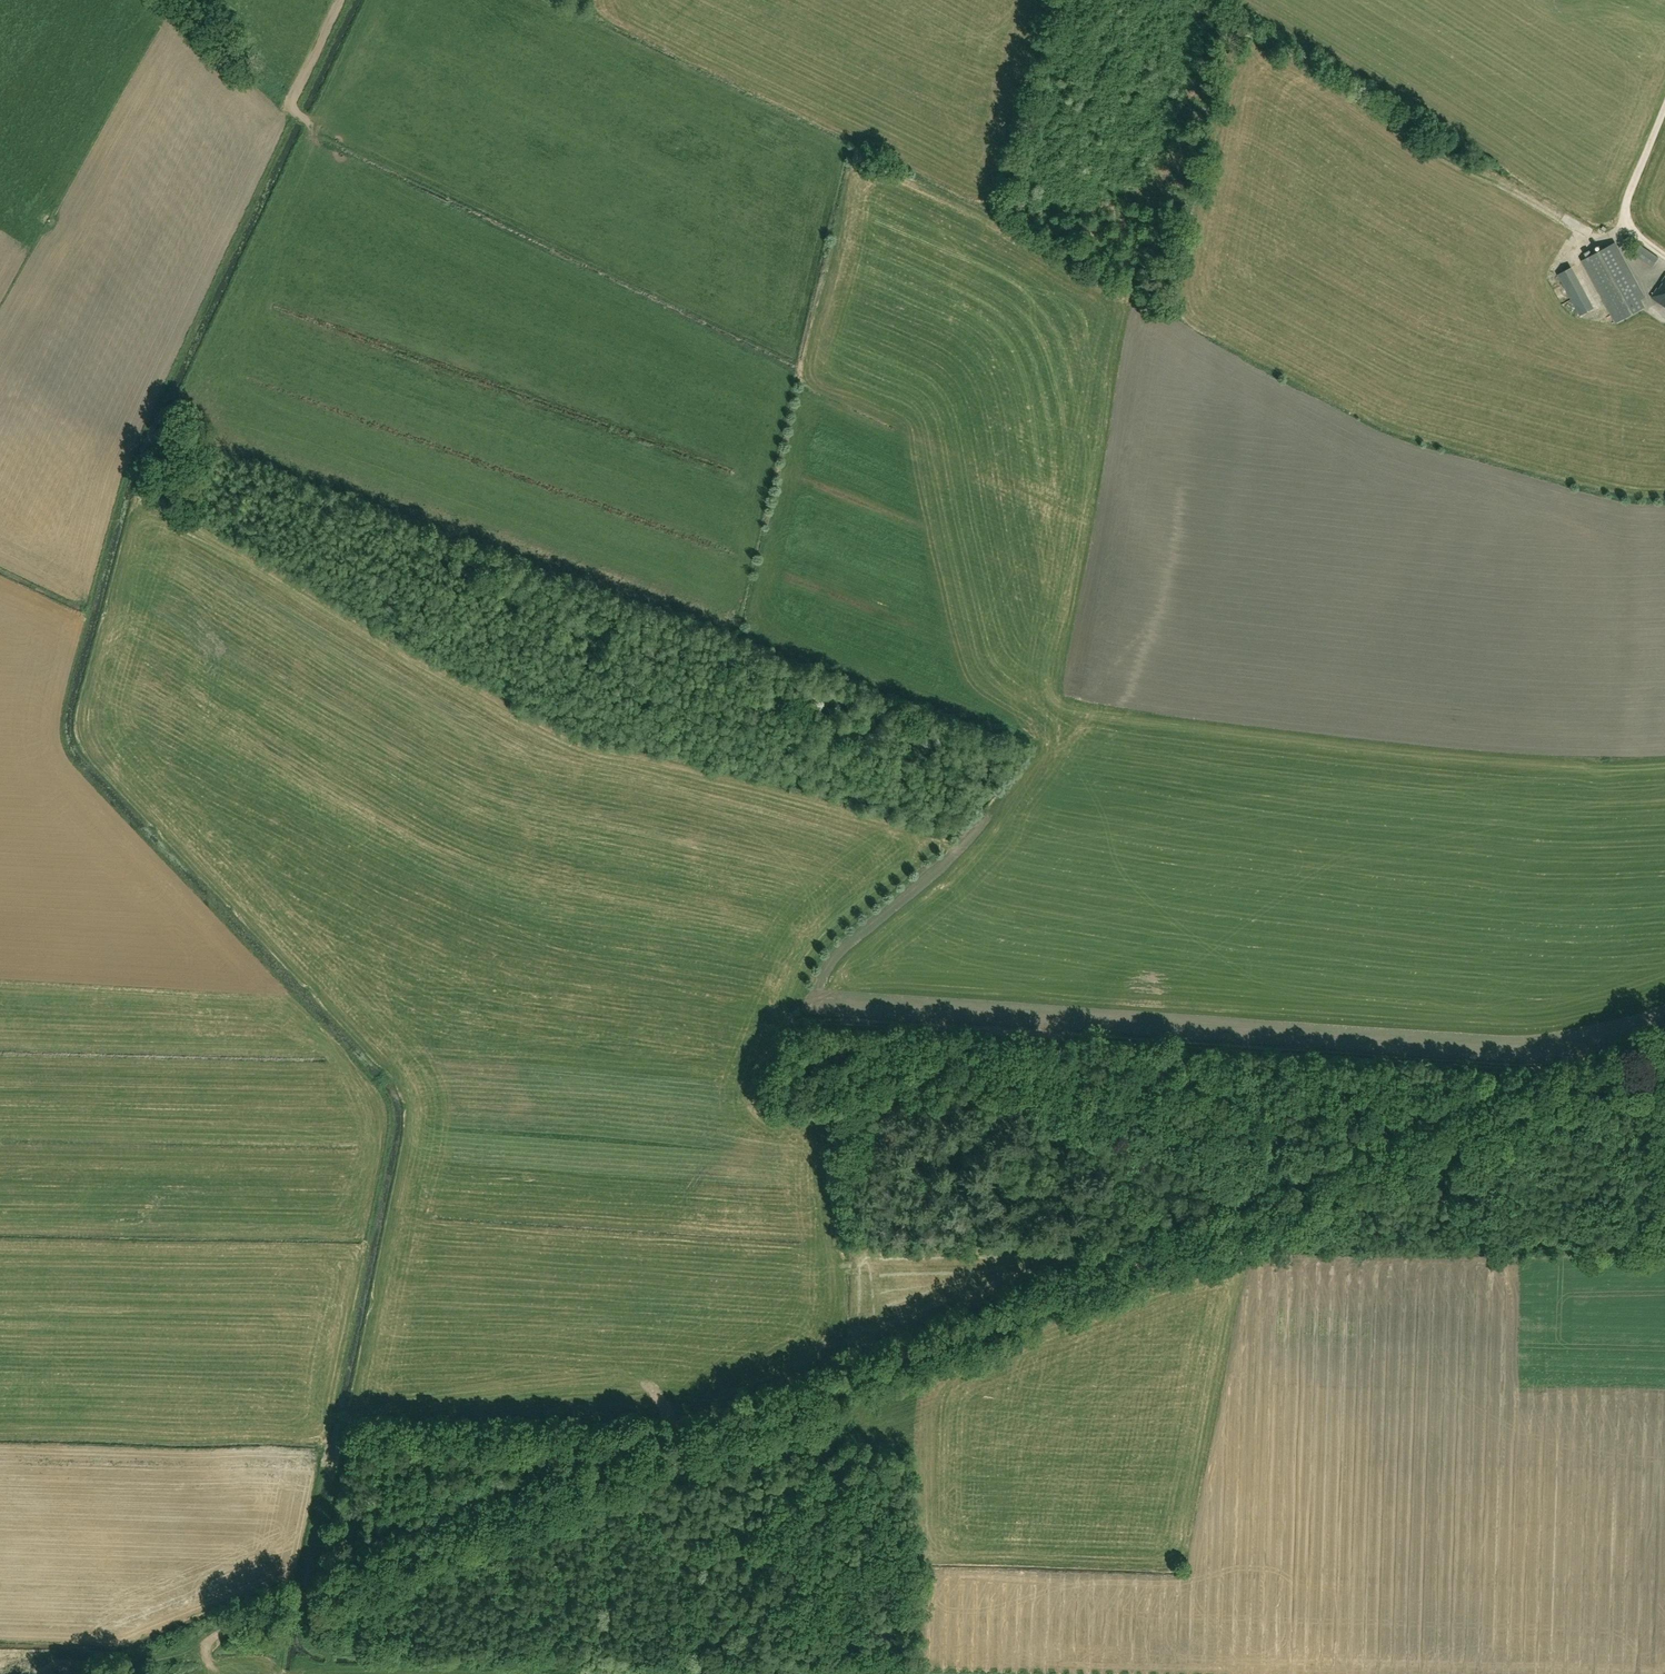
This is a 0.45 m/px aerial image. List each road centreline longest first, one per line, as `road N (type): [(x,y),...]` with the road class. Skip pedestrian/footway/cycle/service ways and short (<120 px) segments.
road 1 (track): [(1664,1049),(100,1673)]
road 2 (track): [(1664,257),(1622,219),(1664,110)]

